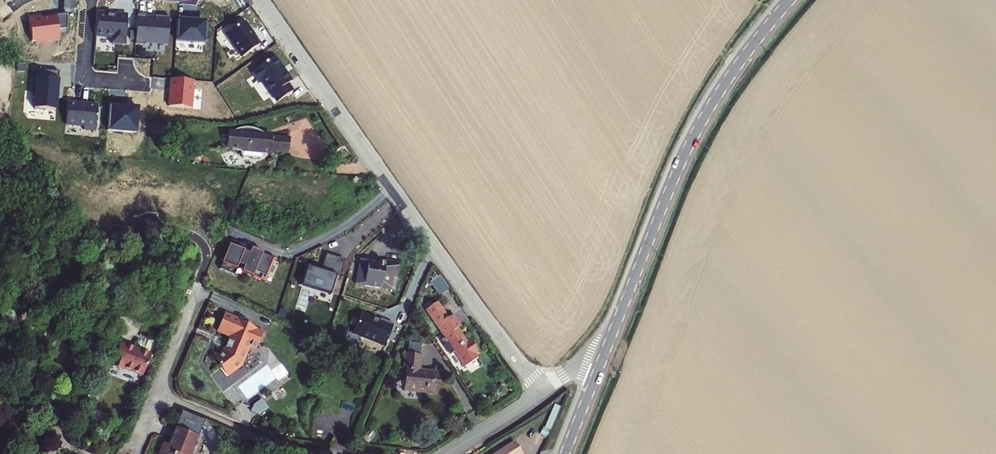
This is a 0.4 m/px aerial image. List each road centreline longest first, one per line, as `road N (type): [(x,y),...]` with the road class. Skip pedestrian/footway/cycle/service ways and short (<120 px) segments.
road 1 (residential): [(541,391),(260,0)]
road 2 (tertiary): [(789,0),(694,134),(607,347)]
road 3 (residential): [(155,392),(285,446),(328,453)]

